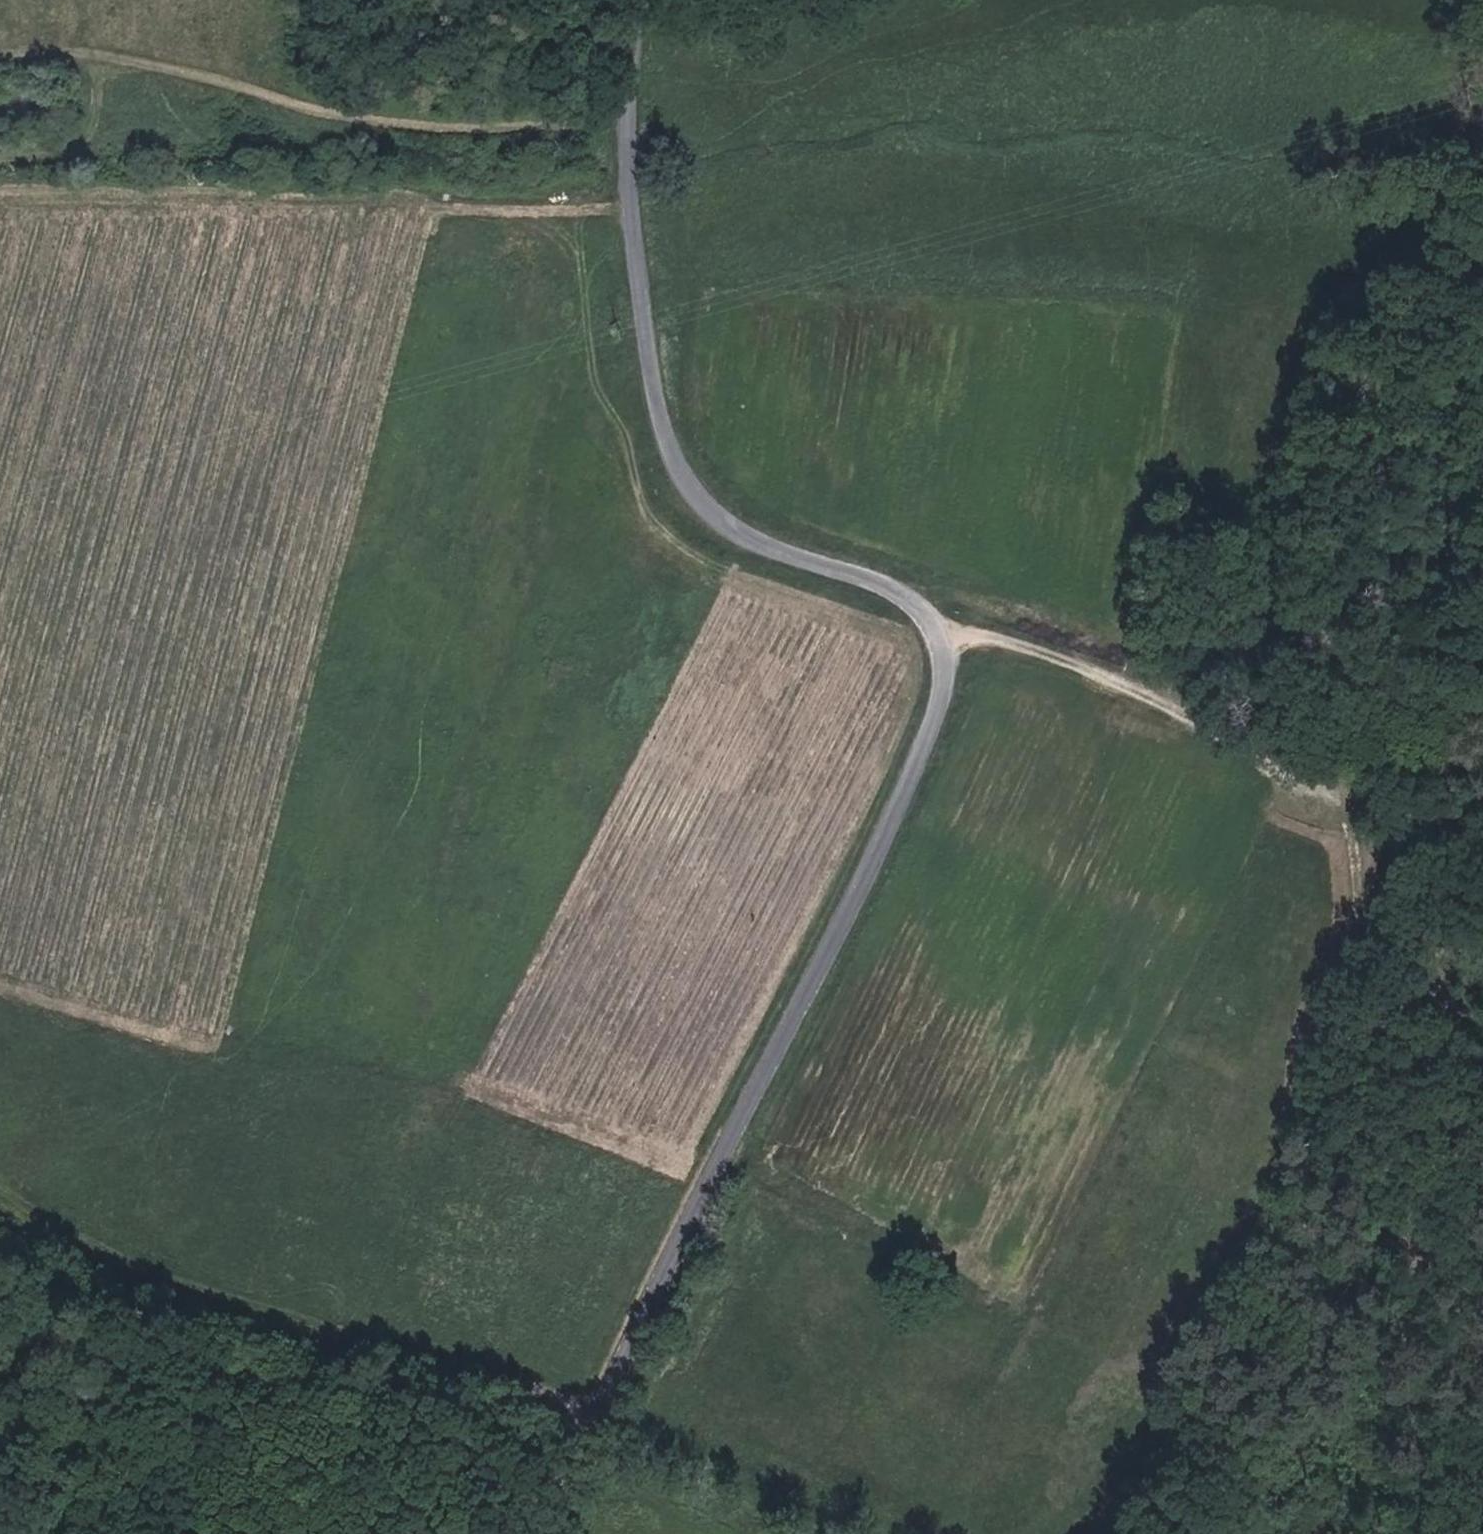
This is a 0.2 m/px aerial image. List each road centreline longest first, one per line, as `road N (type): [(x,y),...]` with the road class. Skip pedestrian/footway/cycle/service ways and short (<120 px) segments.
road 1 (unclassified): [(653,0),(633,98),(672,427),(759,546),(896,584),(949,677),(551,1533)]
road 2 (track): [(0,1187),(184,1272),(601,1414)]

